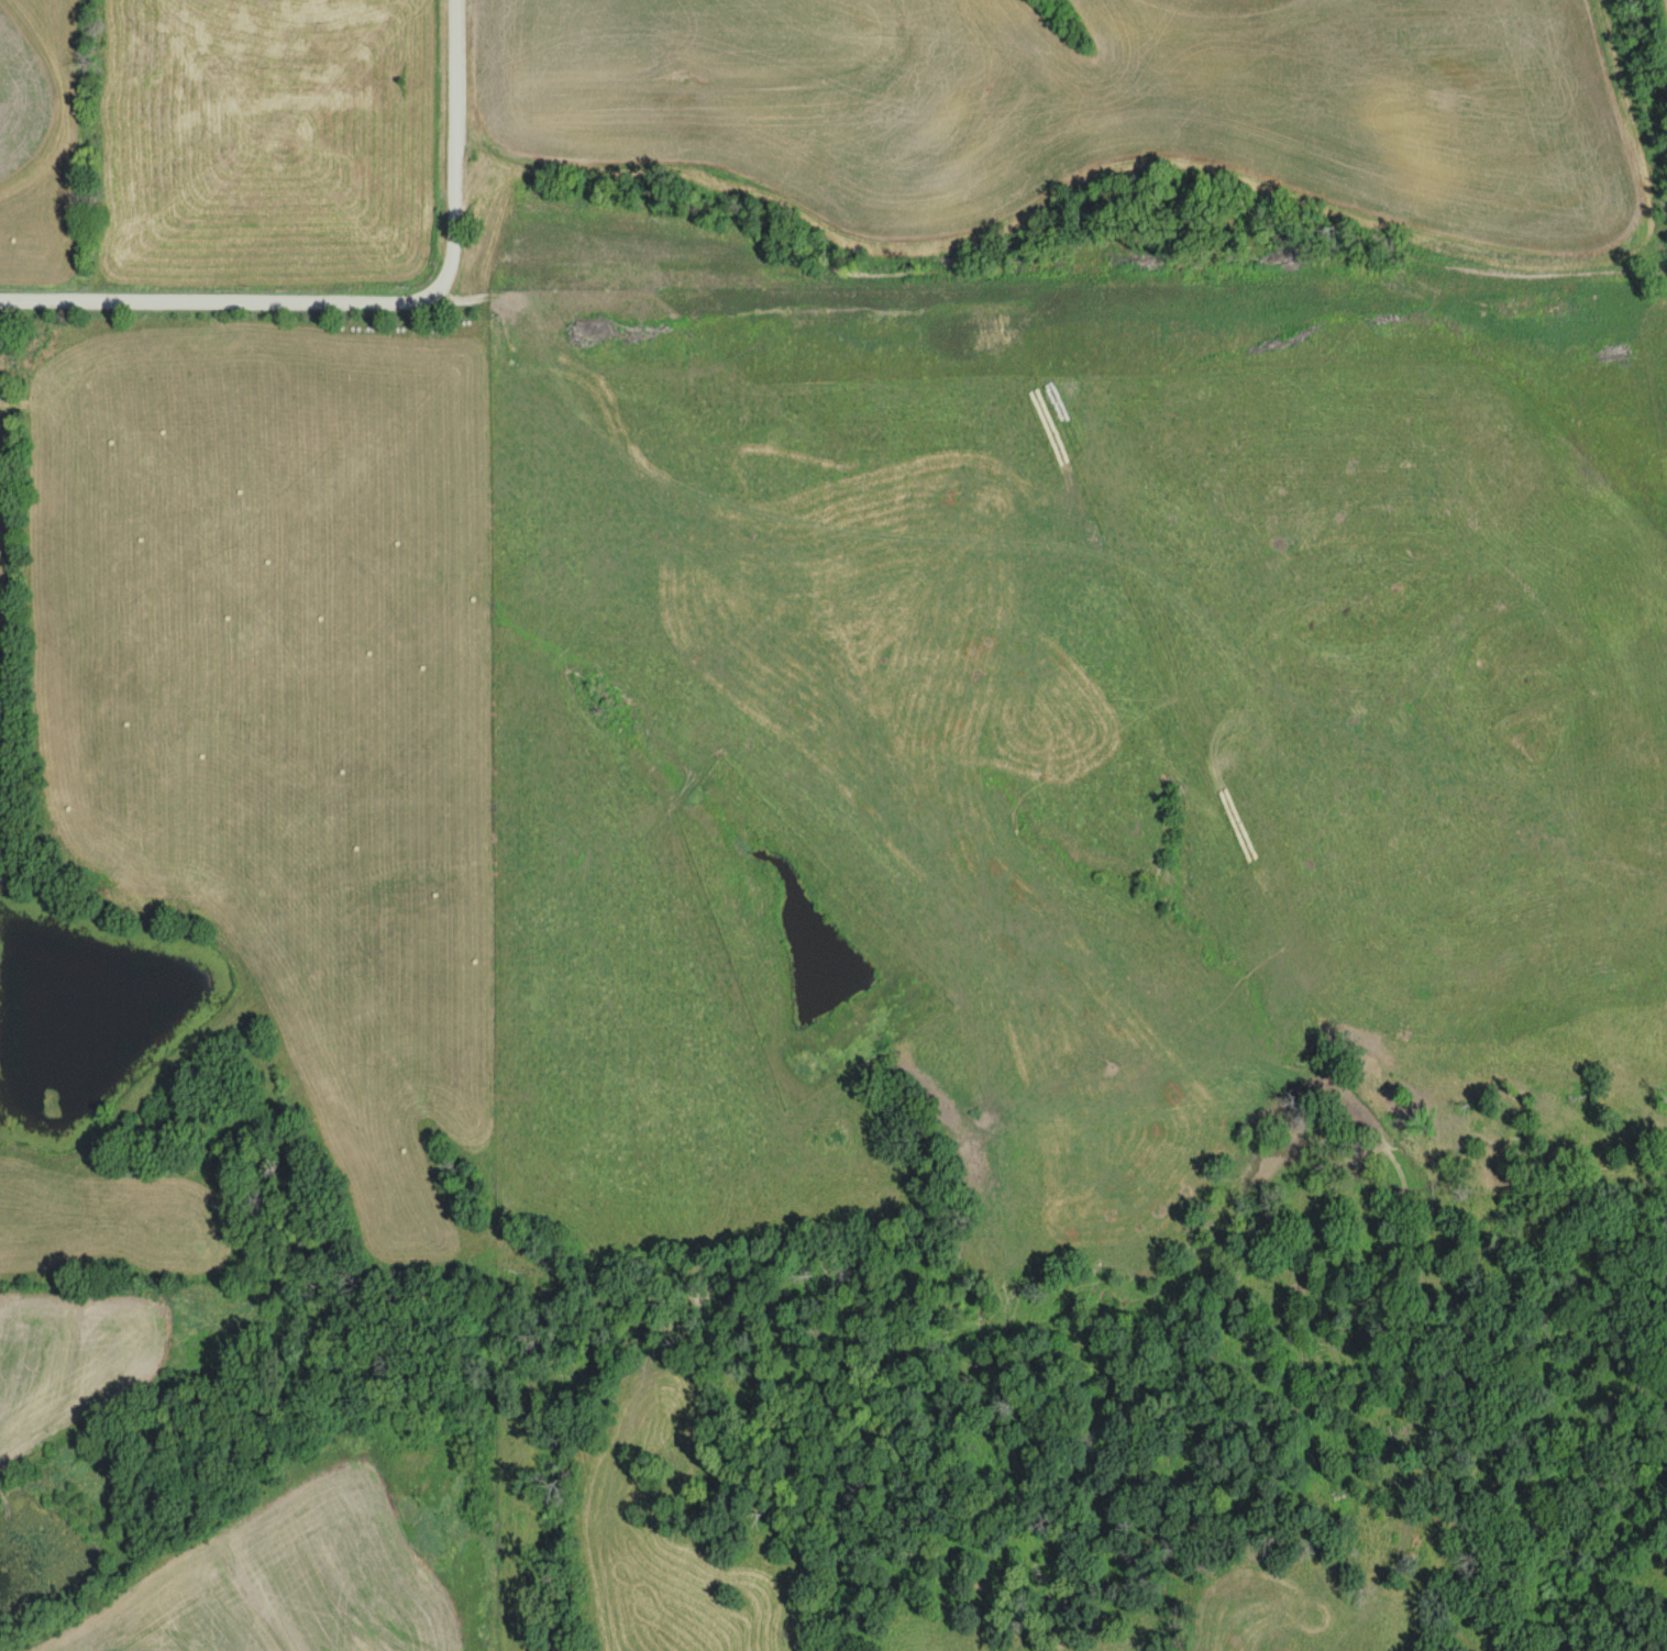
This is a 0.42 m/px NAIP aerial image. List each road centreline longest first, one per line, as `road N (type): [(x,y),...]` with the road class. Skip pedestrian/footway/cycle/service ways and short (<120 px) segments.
road 1 (residential): [(0,299),(455,303)]
road 2 (residential): [(455,303),(456,0)]

